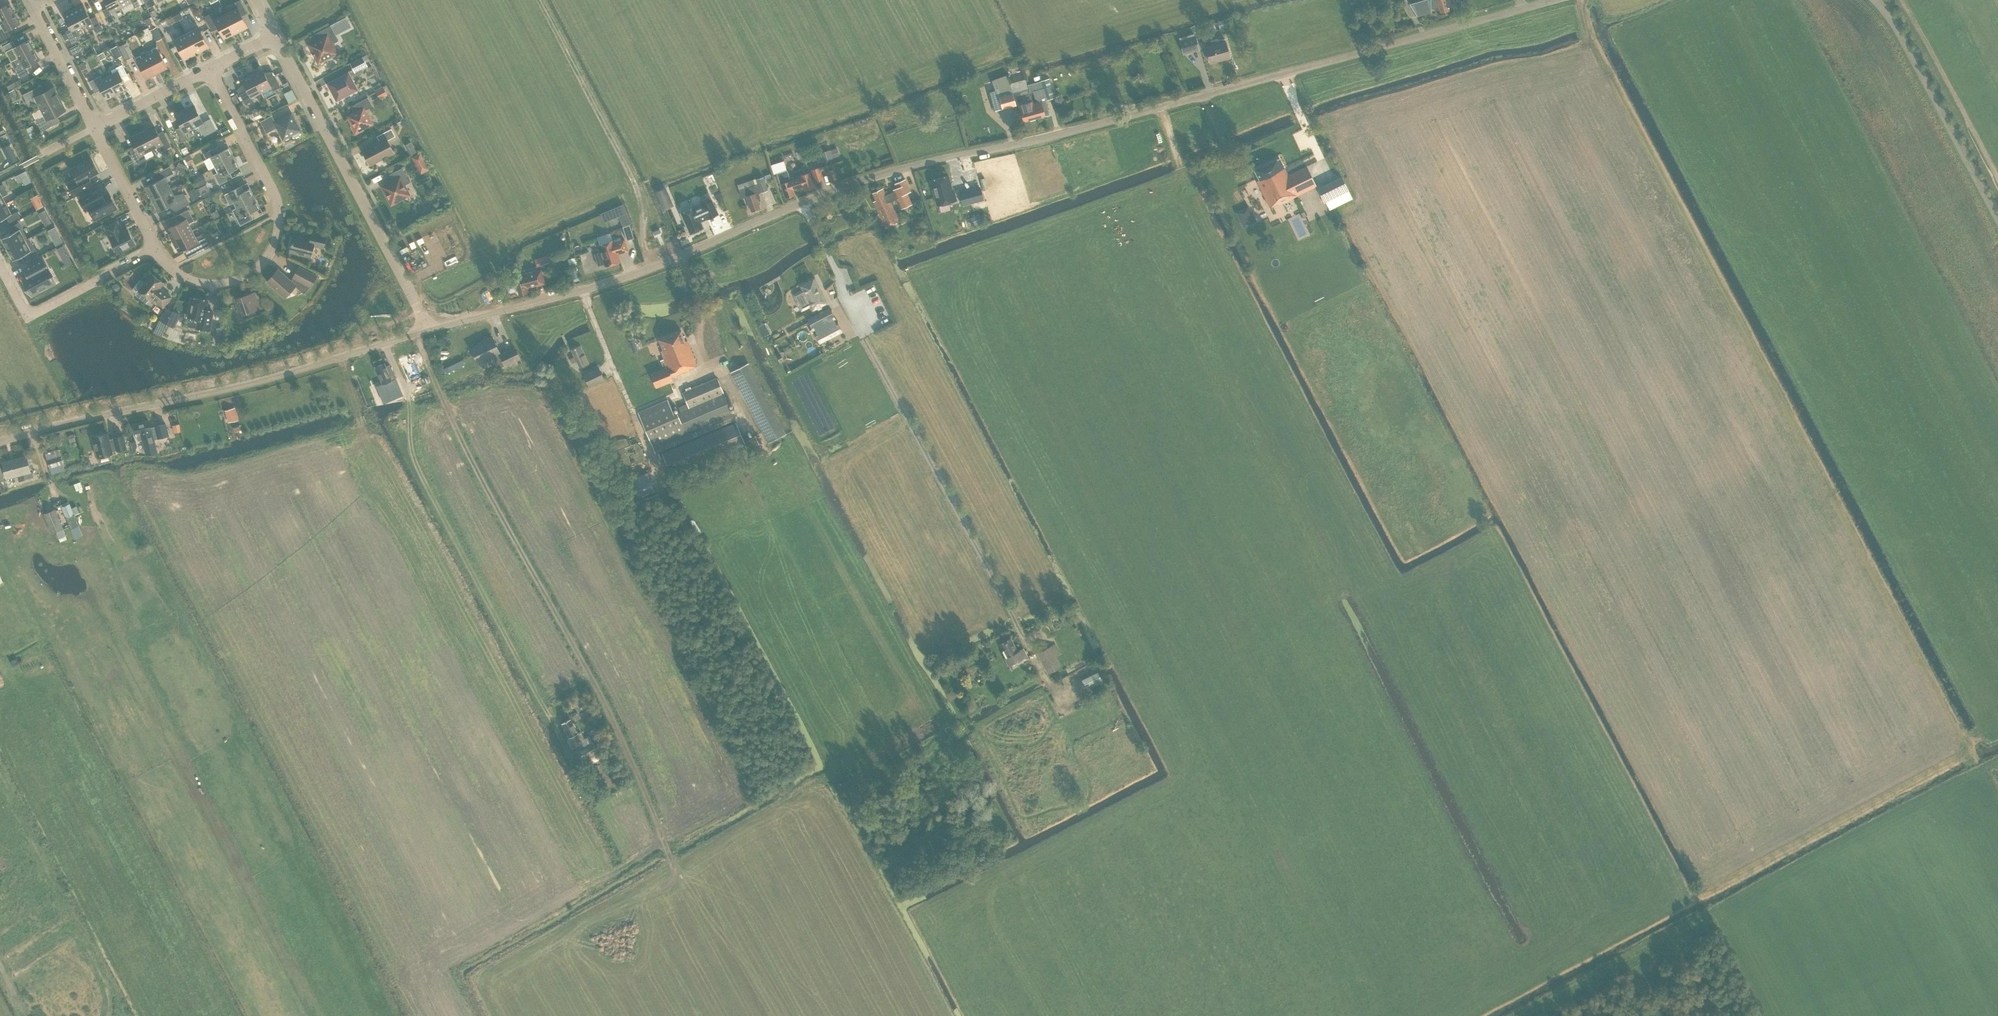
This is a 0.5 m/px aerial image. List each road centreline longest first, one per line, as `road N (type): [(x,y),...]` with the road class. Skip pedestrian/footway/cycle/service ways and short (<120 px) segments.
road 1 (unclassified): [(429,330),(654,266),(855,179),(1565,0)]
road 2 (track): [(417,333),(483,480),(635,765),(671,857)]
road 3 (track): [(799,202),(1032,652)]
road 4 (unclassified): [(0,440),(255,382),(429,330)]
road 5 (track): [(410,405),(419,469),(557,729)]
road 6 (residential): [(210,69),(276,196),(278,236),(259,269),(216,287),(183,280),(155,249)]
road 7 (unclassified): [(429,330),(275,35)]
road 8 (track): [(654,266),(639,192),(536,0)]
road 9 (unclassified): [(1876,0),(1997,229)]
road 10 (residential): [(0,266),(33,313),(155,249)]
road 11 (track): [(581,290),(642,436)]
road 12 (residential): [(155,249),(94,128)]
road 13 (residential): [(94,128),(33,9)]
road 14 (residential): [(94,128),(210,69)]

